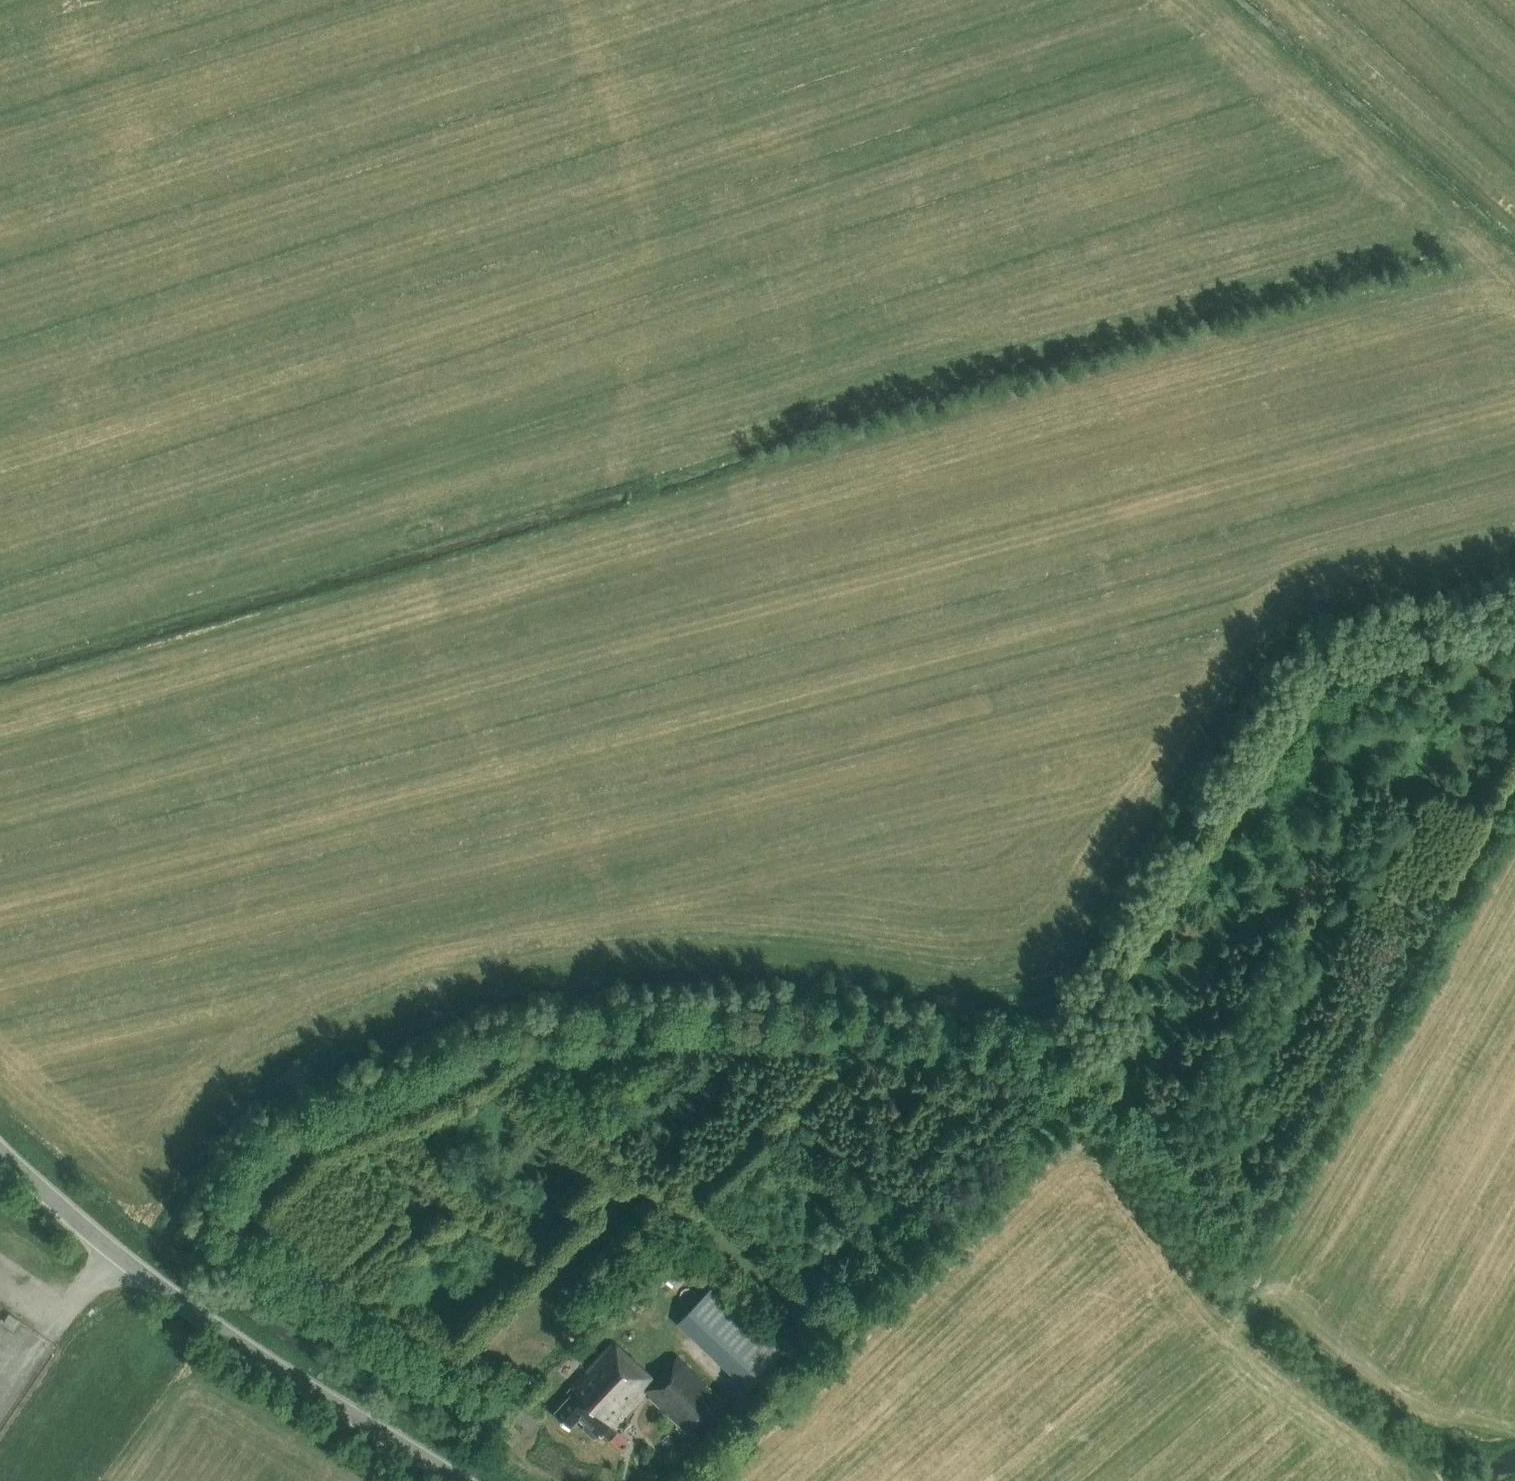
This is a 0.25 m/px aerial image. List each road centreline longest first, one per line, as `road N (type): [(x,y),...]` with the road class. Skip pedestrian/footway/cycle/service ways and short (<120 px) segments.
road 1 (tertiary): [(459,1480),(113,1256),(0,1152)]

